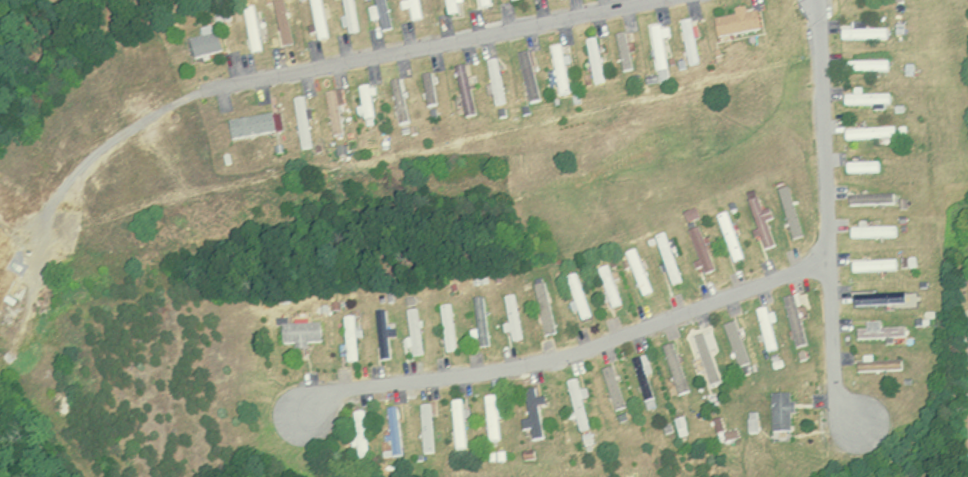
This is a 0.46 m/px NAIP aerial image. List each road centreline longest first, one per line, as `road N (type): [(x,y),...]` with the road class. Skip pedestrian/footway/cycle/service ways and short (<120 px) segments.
road 1 (residential): [(304,417),(364,387),(473,375),(576,351),(830,258)]
road 2 (residential): [(212,85),(666,0)]
road 3 (residential): [(815,0),(835,372),(860,418)]

